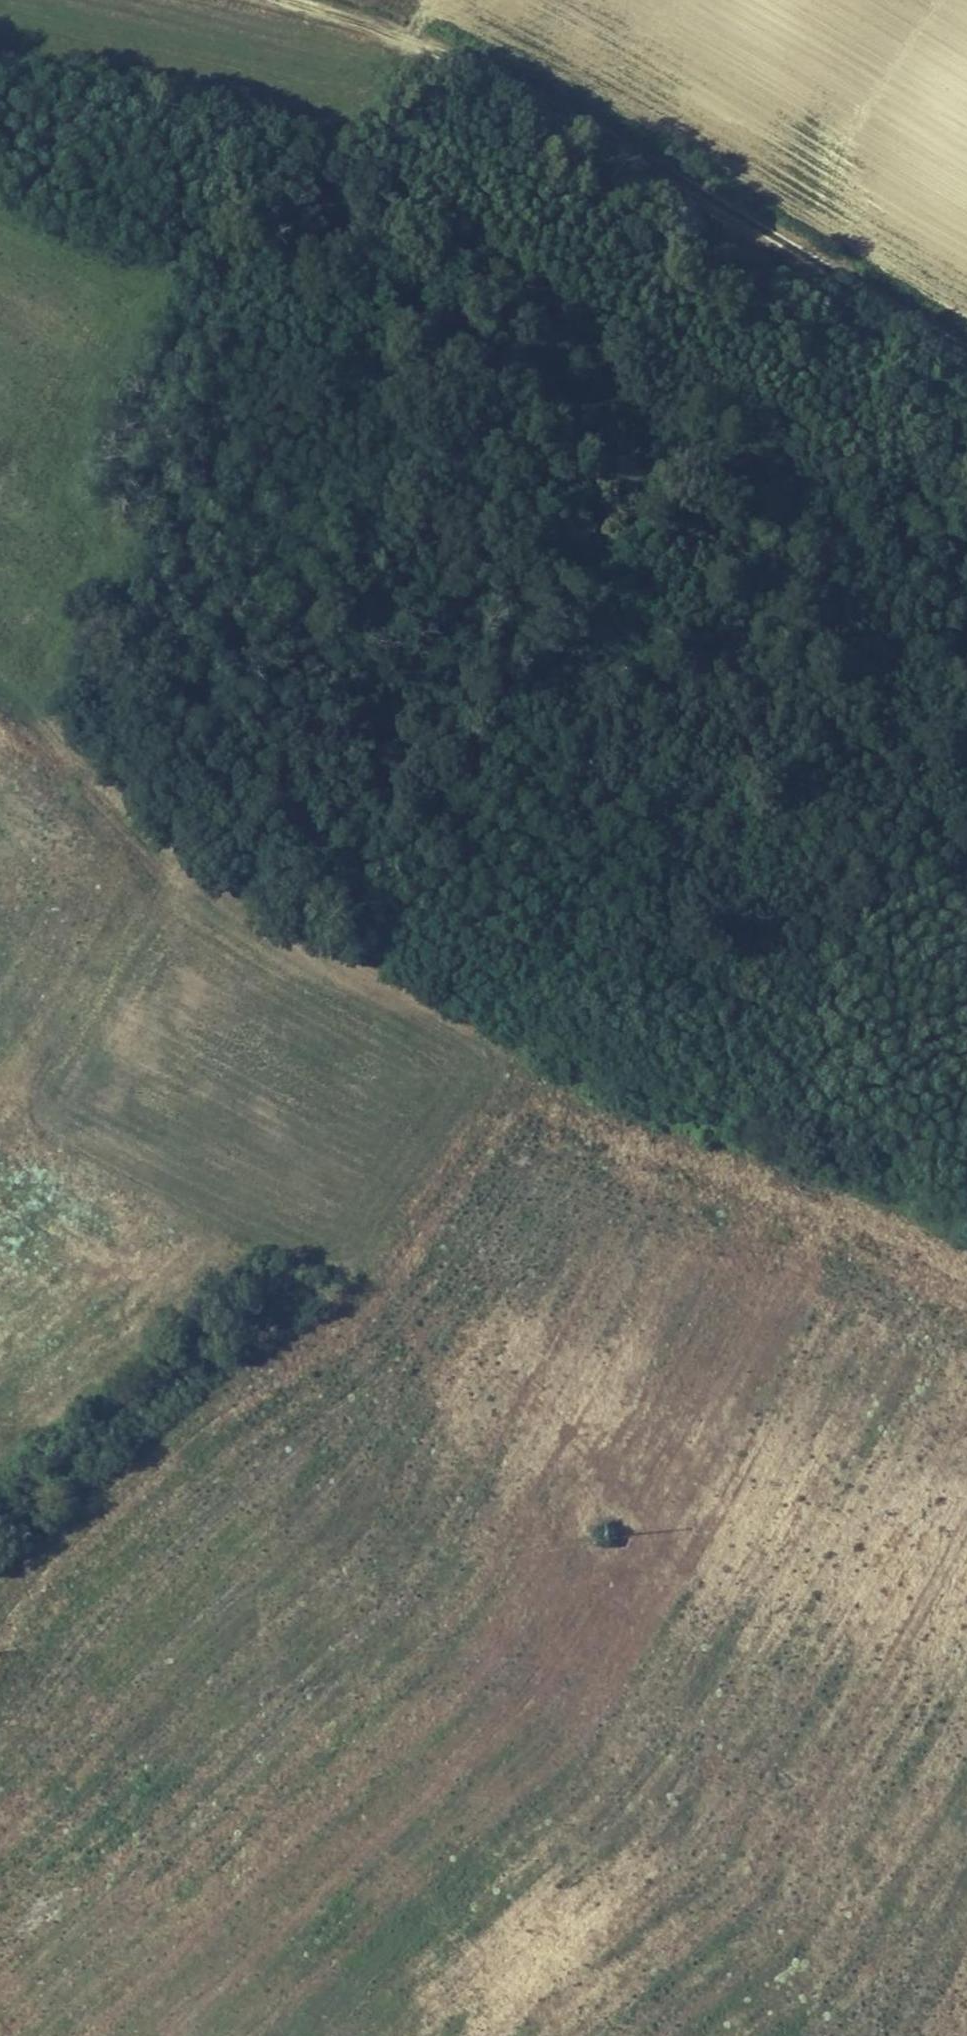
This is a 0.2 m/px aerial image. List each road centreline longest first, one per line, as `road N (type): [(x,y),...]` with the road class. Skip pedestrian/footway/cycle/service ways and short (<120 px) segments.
road 1 (track): [(966,350),(467,64),(297,0)]

